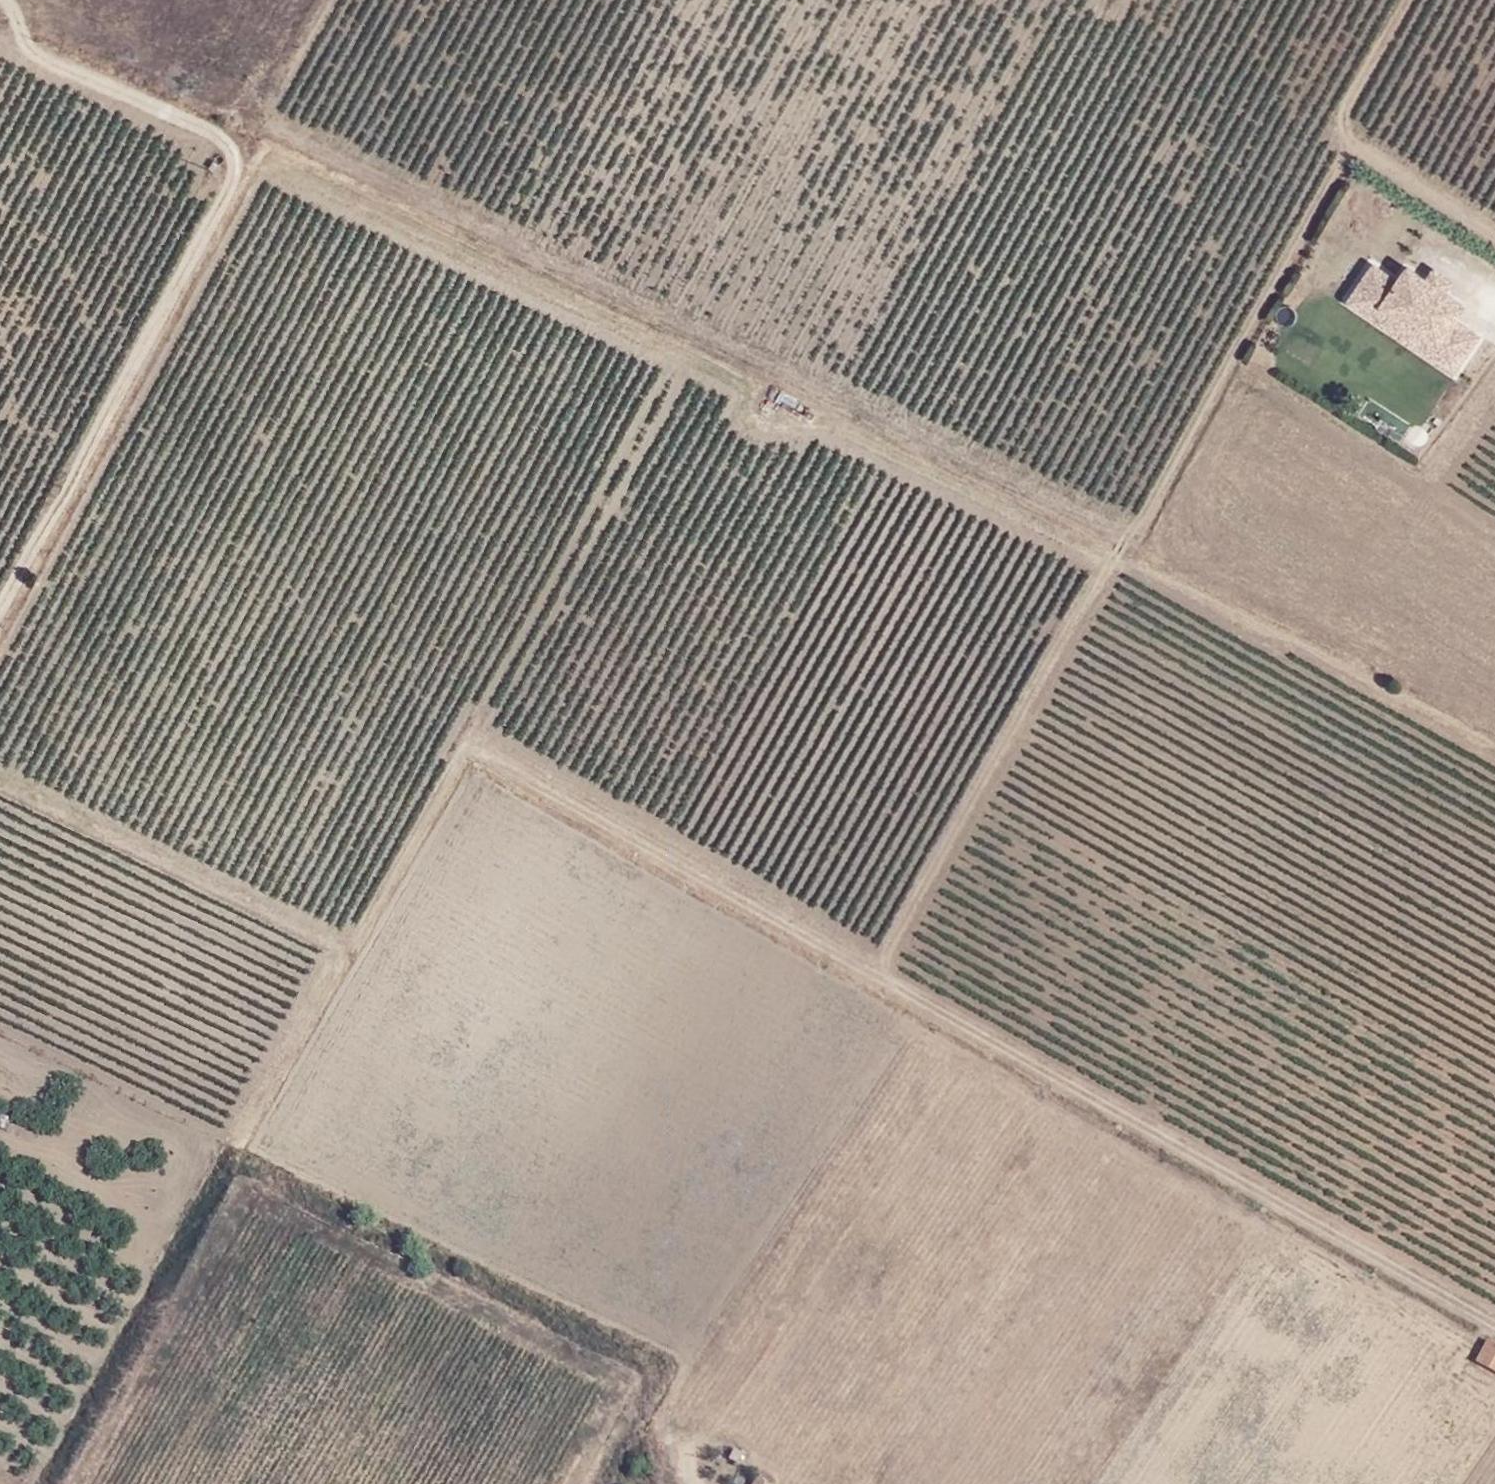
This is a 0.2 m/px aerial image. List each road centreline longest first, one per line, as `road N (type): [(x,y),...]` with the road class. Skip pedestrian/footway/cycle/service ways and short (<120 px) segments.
road 1 (track): [(1494,1322),(479,754)]
road 2 (track): [(17,0),(32,48),(233,140),(232,183),(0,615)]
road 3 (track): [(690,1483),(686,1359)]

